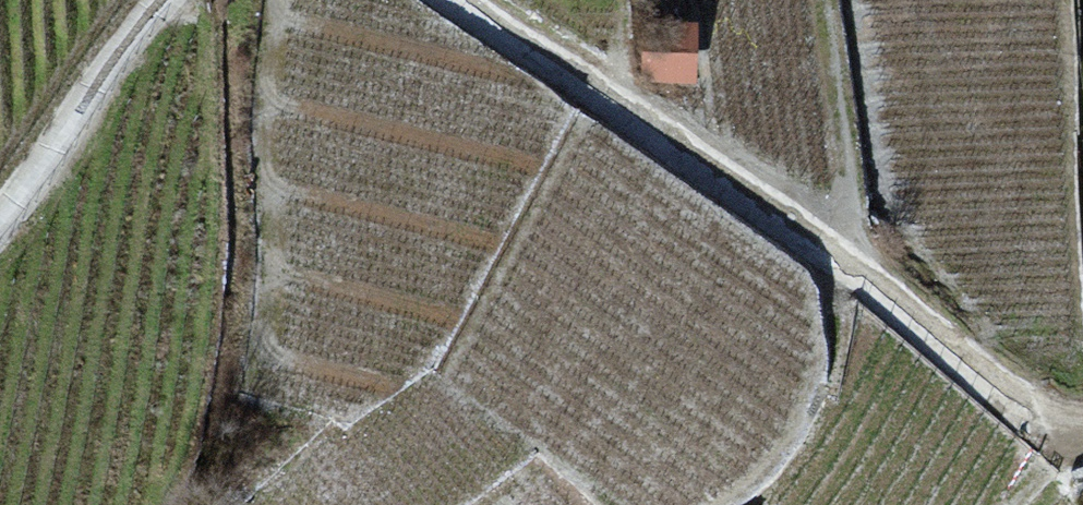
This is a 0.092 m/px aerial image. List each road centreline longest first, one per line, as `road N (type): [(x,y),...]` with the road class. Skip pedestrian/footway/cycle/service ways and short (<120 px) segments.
road 1 (track): [(1082,437),(1022,417),(461,0)]
road 2 (track): [(856,294),(822,0)]
road 3 (track): [(167,0),(0,215)]

